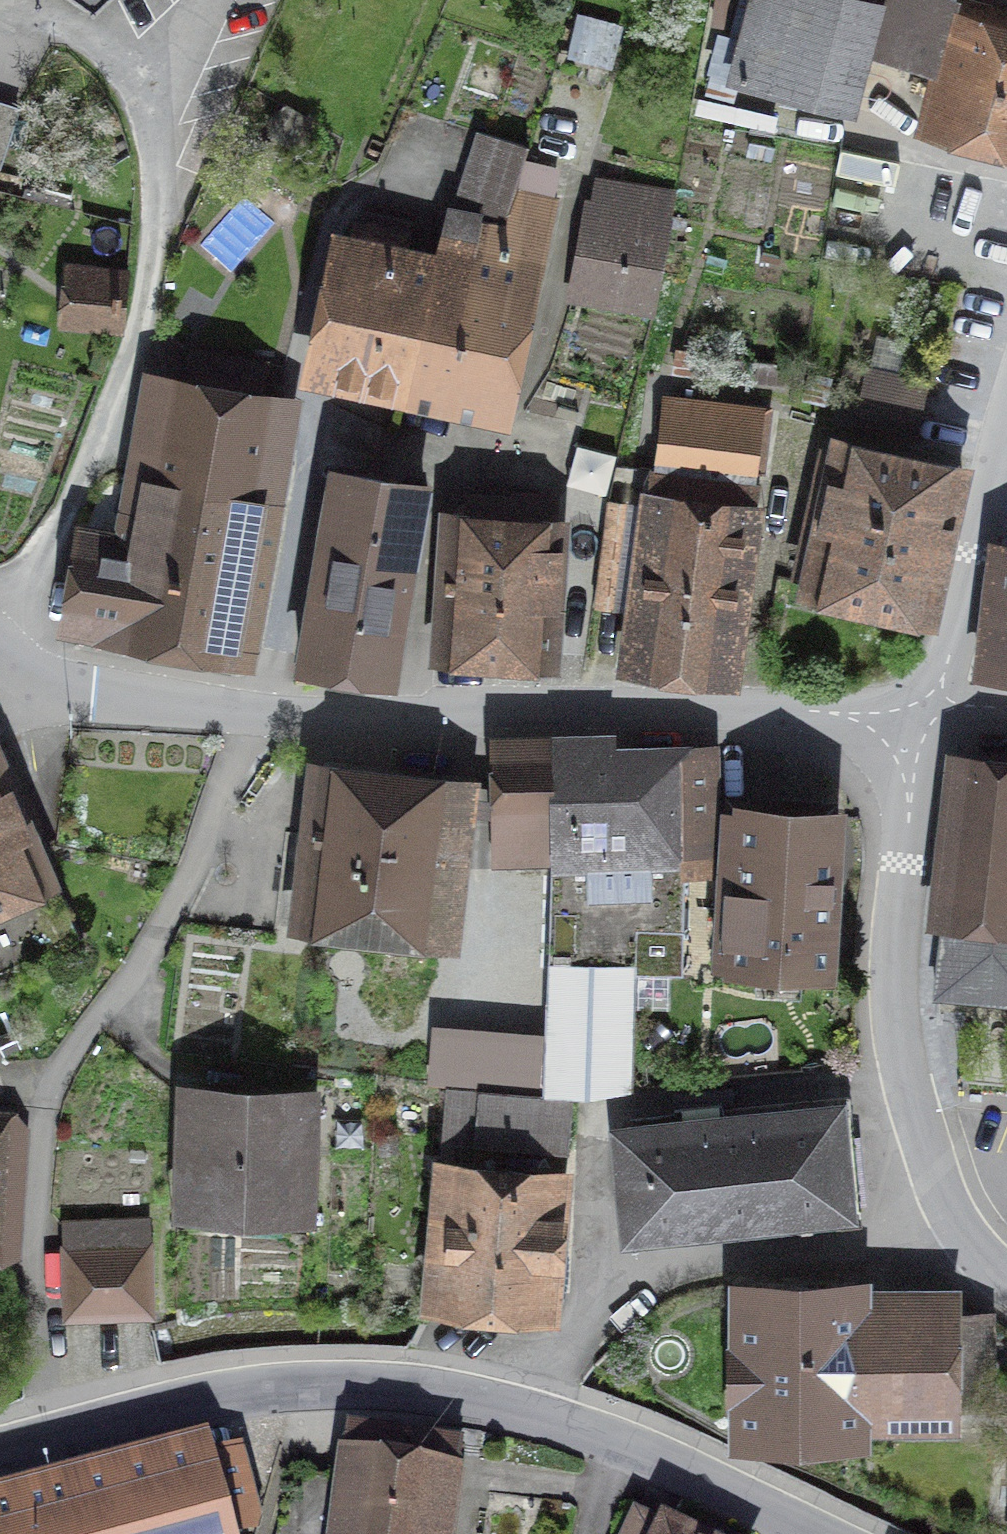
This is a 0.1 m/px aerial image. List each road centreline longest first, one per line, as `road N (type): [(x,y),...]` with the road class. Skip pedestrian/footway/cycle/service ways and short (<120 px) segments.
road 1 (residential): [(932,705),(780,714),(259,716),(103,702),(29,672),(0,644)]
road 2 (residential): [(0,5),(65,28),(125,67),(147,106),(157,169),(157,223),(130,367),(75,500),(0,600)]
road 3 (residential): [(626,1448),(489,1403),(342,1385),(193,1402),(0,1455)]
road 4 (residential): [(1006,1265),(943,1177),(906,1058),(932,705)]
road 5 (residential): [(932,705),(1006,445)]
road 6 (residential): [(815,1533),(626,1448)]

